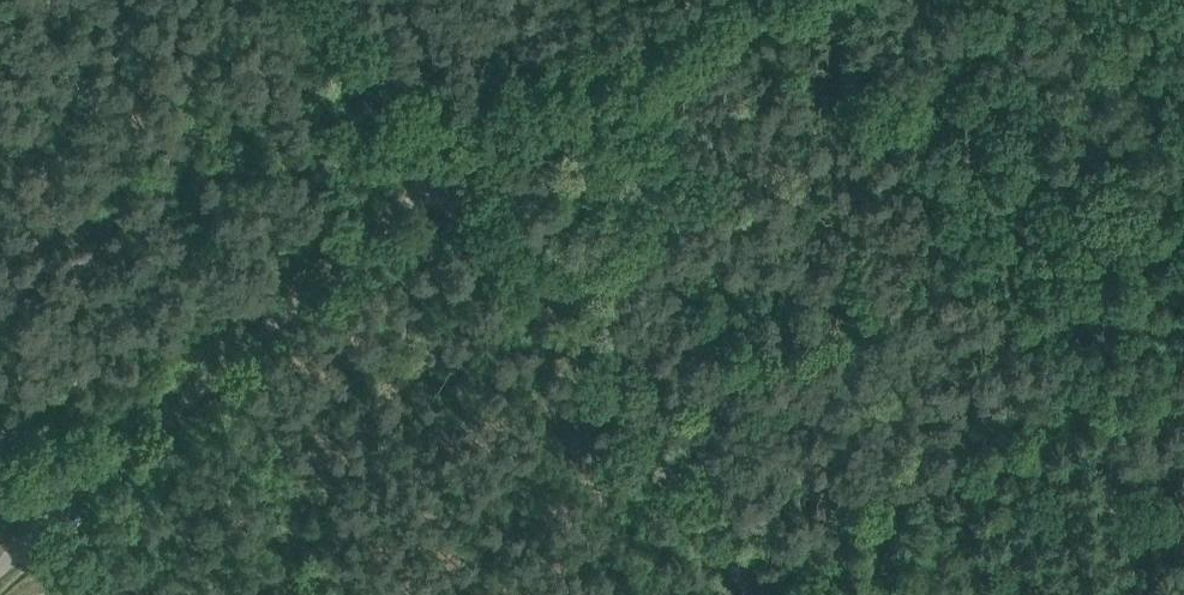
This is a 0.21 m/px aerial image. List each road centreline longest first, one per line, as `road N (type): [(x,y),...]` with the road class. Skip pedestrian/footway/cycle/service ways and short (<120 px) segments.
road 1 (unclassified): [(0,576),(451,179)]
road 2 (unclassified): [(762,594),(451,179)]
road 3 (track): [(451,179),(769,0)]
road 4 (unclassified): [(451,179),(324,0)]

